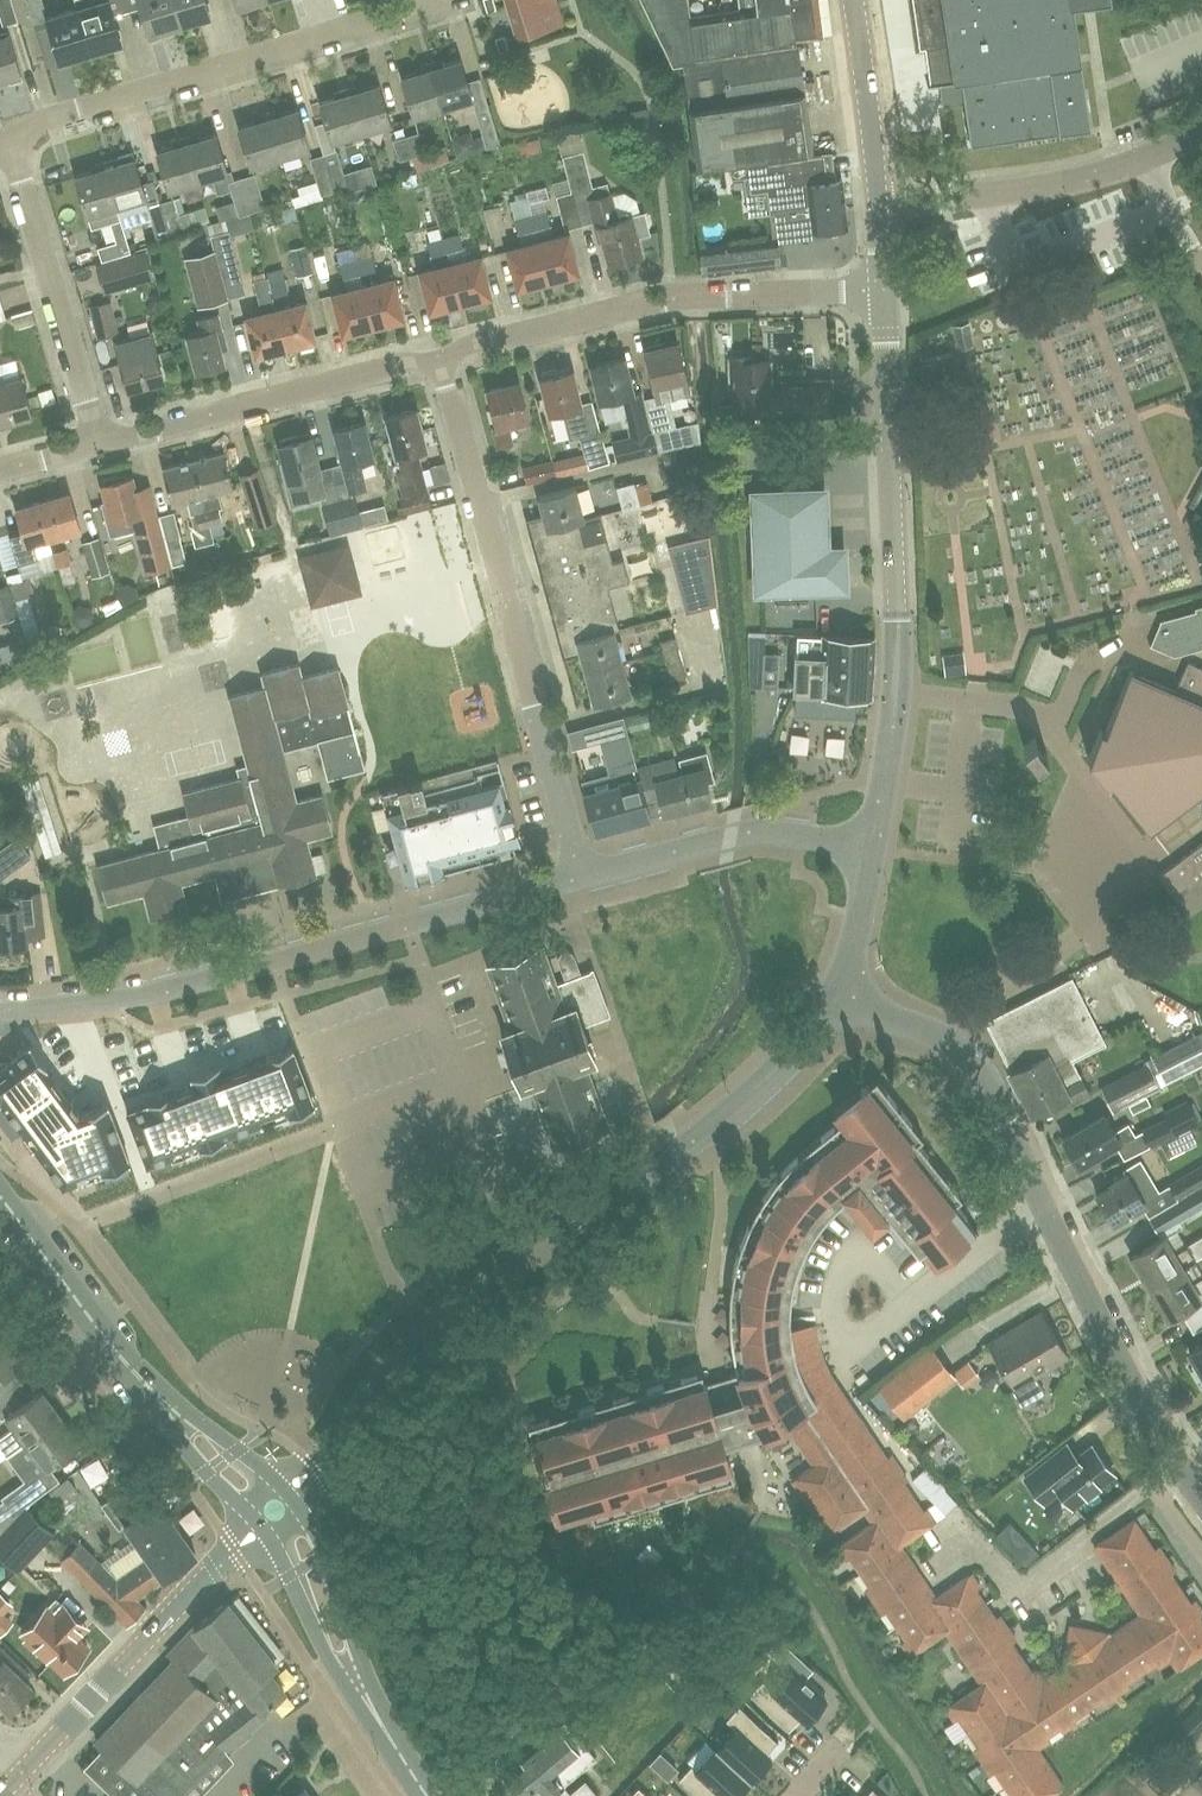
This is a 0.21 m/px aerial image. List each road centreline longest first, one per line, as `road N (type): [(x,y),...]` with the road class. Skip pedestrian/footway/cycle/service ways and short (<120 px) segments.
road 1 (residential): [(580,874),(440,356)]
road 2 (tertiary): [(1201,1491),(1077,1278),(991,1101),(944,1050)]
road 3 (residential): [(440,356),(671,300),(882,295)]
road 4 (residential): [(7,138),(412,11),(419,0)]
road 5 (residential): [(0,1015),(162,995),(410,926)]
road 6 (primary): [(278,1511),(122,1358),(0,1201)]
road 7 (tertiary): [(895,699),(882,295)]
road 8 (tertiary): [(528,1257),(727,1116),(837,1000)]
road 9 (residential): [(19,1773),(278,1511)]
road 10 (residential): [(95,446),(440,356)]
road 11 (residential): [(95,446),(7,138)]
road 12 (primary): [(424,1795),(340,1654),(278,1511)]
road 13 (residential): [(580,874),(750,832),(869,848)]
road 14 (residential): [(528,1257),(439,1006)]
road 15 (unclassified): [(1124,646),(1096,659),(1059,716),(895,699)]
road 16 (unclassified): [(944,1050),(1071,938),(1104,855)]
road 17 (residential): [(999,196),(1016,272),(1177,203)]
road 18 (tertiary): [(278,1511),(337,1446),(379,1379),(426,1335)]
road 19 (unclassified): [(337,1126),(383,1251),(426,1335)]
road 20 (unclassified): [(337,1126),(309,1052),(439,1006)]
road 21 (tertiary): [(878,205),(855,0)]
road 22 (residential): [(410,926),(580,874)]
road 23 (residential): [(999,196),(1151,160)]
road 24 (tertiary): [(837,1000),(869,848)]
road 25 (tertiary): [(869,848),(895,699)]
road 26 (tertiary): [(426,1335),(528,1257)]
road 27 (residential): [(878,205),(999,196)]

